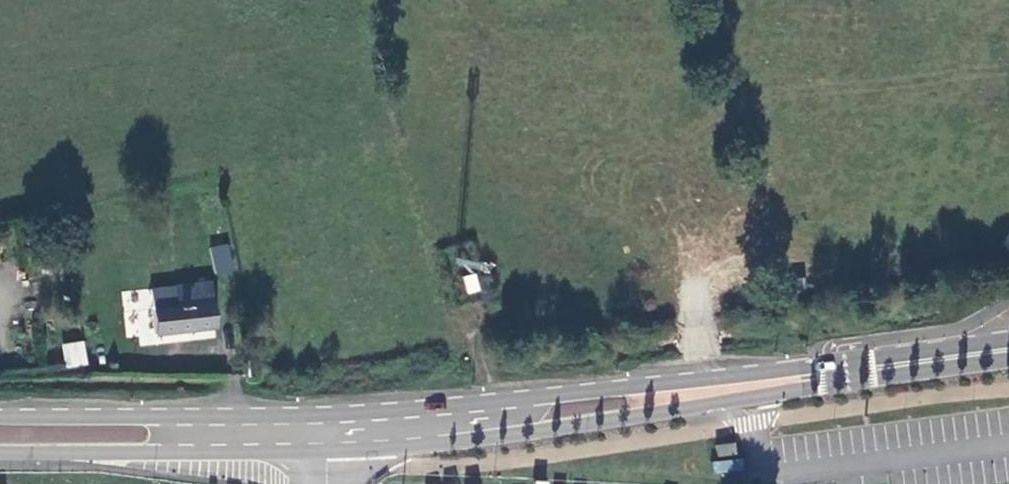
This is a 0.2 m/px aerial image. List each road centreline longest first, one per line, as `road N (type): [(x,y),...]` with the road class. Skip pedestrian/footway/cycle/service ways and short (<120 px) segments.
road 1 (tertiary): [(0,451),(449,440),(1008,360)]
road 2 (tertiary): [(1008,338),(447,404),(0,416)]

